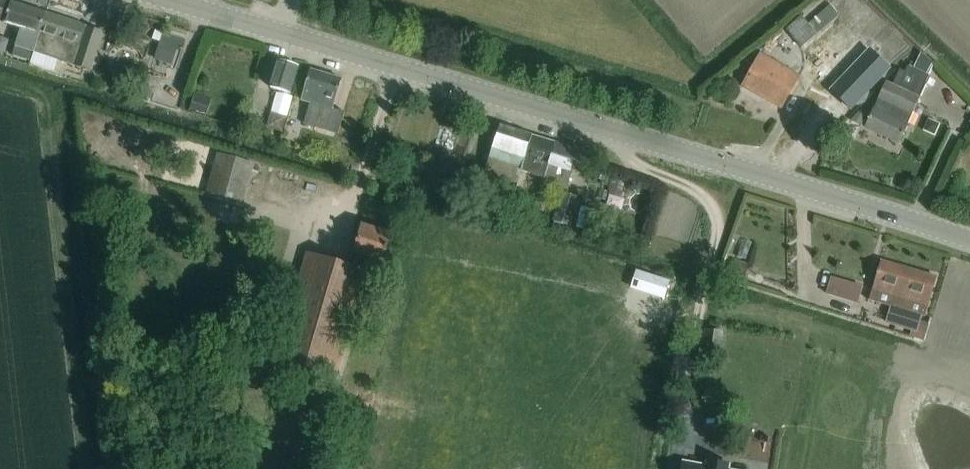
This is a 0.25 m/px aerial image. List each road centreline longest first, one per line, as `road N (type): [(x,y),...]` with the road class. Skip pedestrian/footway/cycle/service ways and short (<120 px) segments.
road 1 (tertiary): [(969,244),(171,0)]

